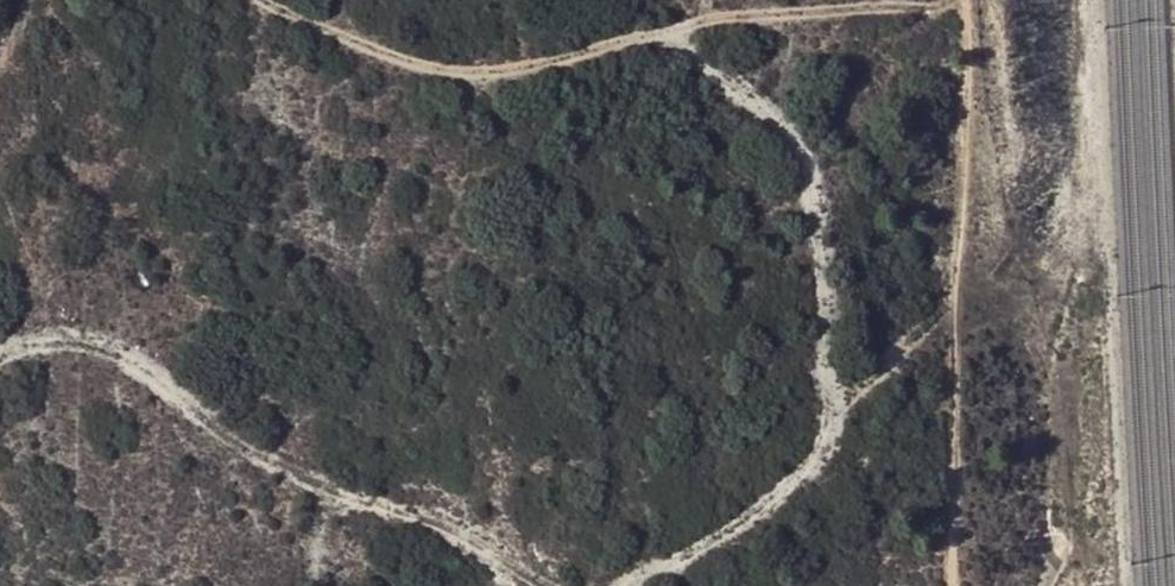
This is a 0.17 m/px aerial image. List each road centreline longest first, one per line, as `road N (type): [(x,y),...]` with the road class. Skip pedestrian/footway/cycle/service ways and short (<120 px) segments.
road 1 (track): [(627,585),(743,524),(794,479),(825,399),(828,321),(818,202),(788,131),(665,30)]
road 2 (track): [(959,3),(755,13),(534,68),(455,74),(274,0)]
road 3 (track): [(0,357),(64,330),(136,357),(279,460),(460,535),(534,585)]
road 4 (track): [(825,399),(877,372),(949,302)]

